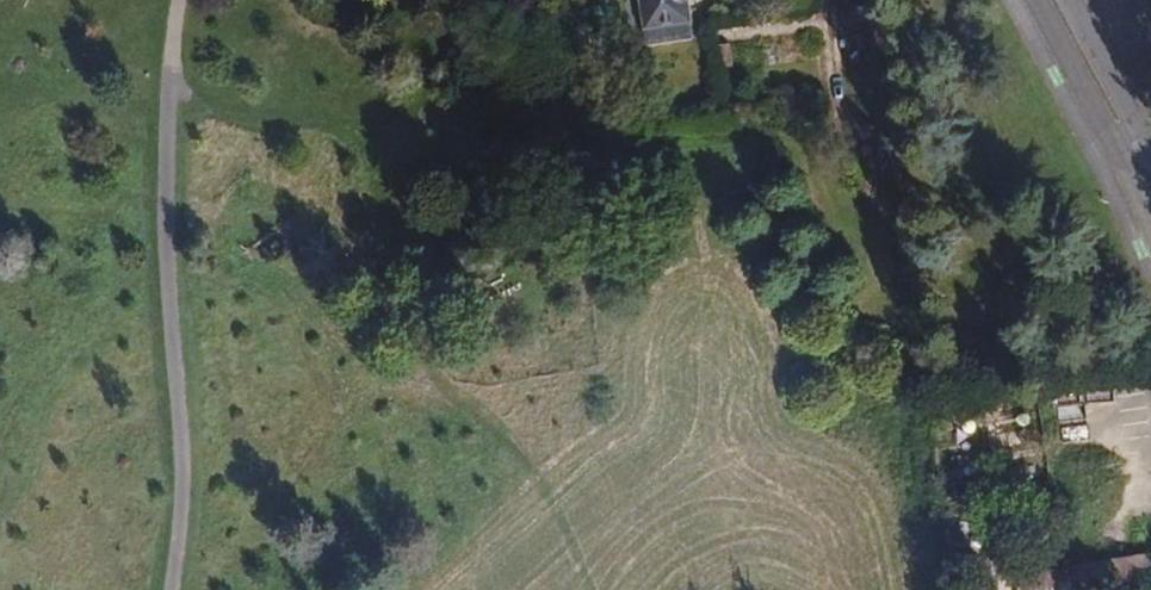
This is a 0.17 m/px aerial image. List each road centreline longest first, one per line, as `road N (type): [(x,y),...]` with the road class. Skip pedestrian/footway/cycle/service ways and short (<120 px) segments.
road 1 (primary): [(1075,0),(1150,148)]

